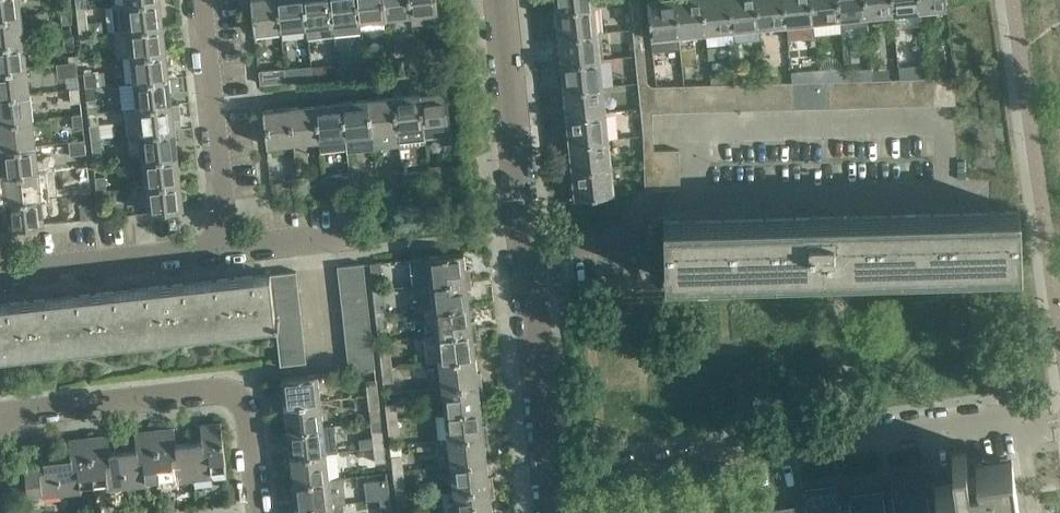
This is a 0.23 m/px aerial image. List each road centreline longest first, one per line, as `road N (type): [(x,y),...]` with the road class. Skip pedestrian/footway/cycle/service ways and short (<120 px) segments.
road 1 (residential): [(551,478),(1054,411)]
road 2 (residential): [(701,200),(700,123),(945,118),(946,195)]
road 3 (residential): [(0,405),(236,379),(248,394),(260,512)]
road 4 (residential): [(228,251),(198,0)]
road 5 (unclassified): [(530,251),(504,0)]
road 6 (residential): [(701,200),(946,195)]
road 7 (residential): [(228,251),(0,278)]
road 8 (unclassified): [(551,478),(530,251)]
road 9 (residential): [(530,251),(628,242),(651,202),(701,200)]

